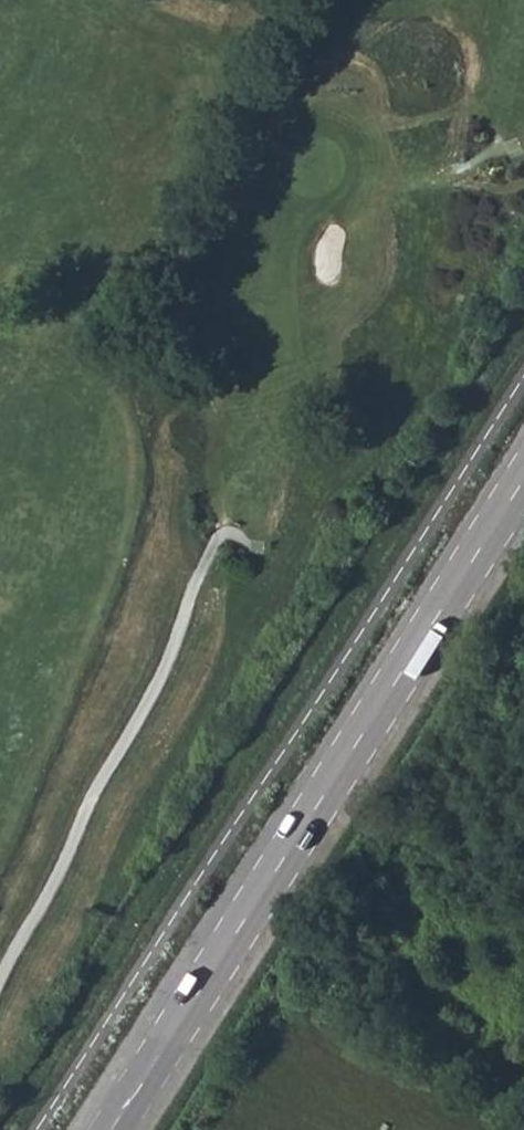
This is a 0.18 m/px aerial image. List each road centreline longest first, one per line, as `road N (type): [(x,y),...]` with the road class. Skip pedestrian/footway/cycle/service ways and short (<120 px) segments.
road 1 (secondary): [(111,1129),(523,479)]
road 2 (track): [(0,970),(171,653),(256,600),(345,476),(389,397)]

